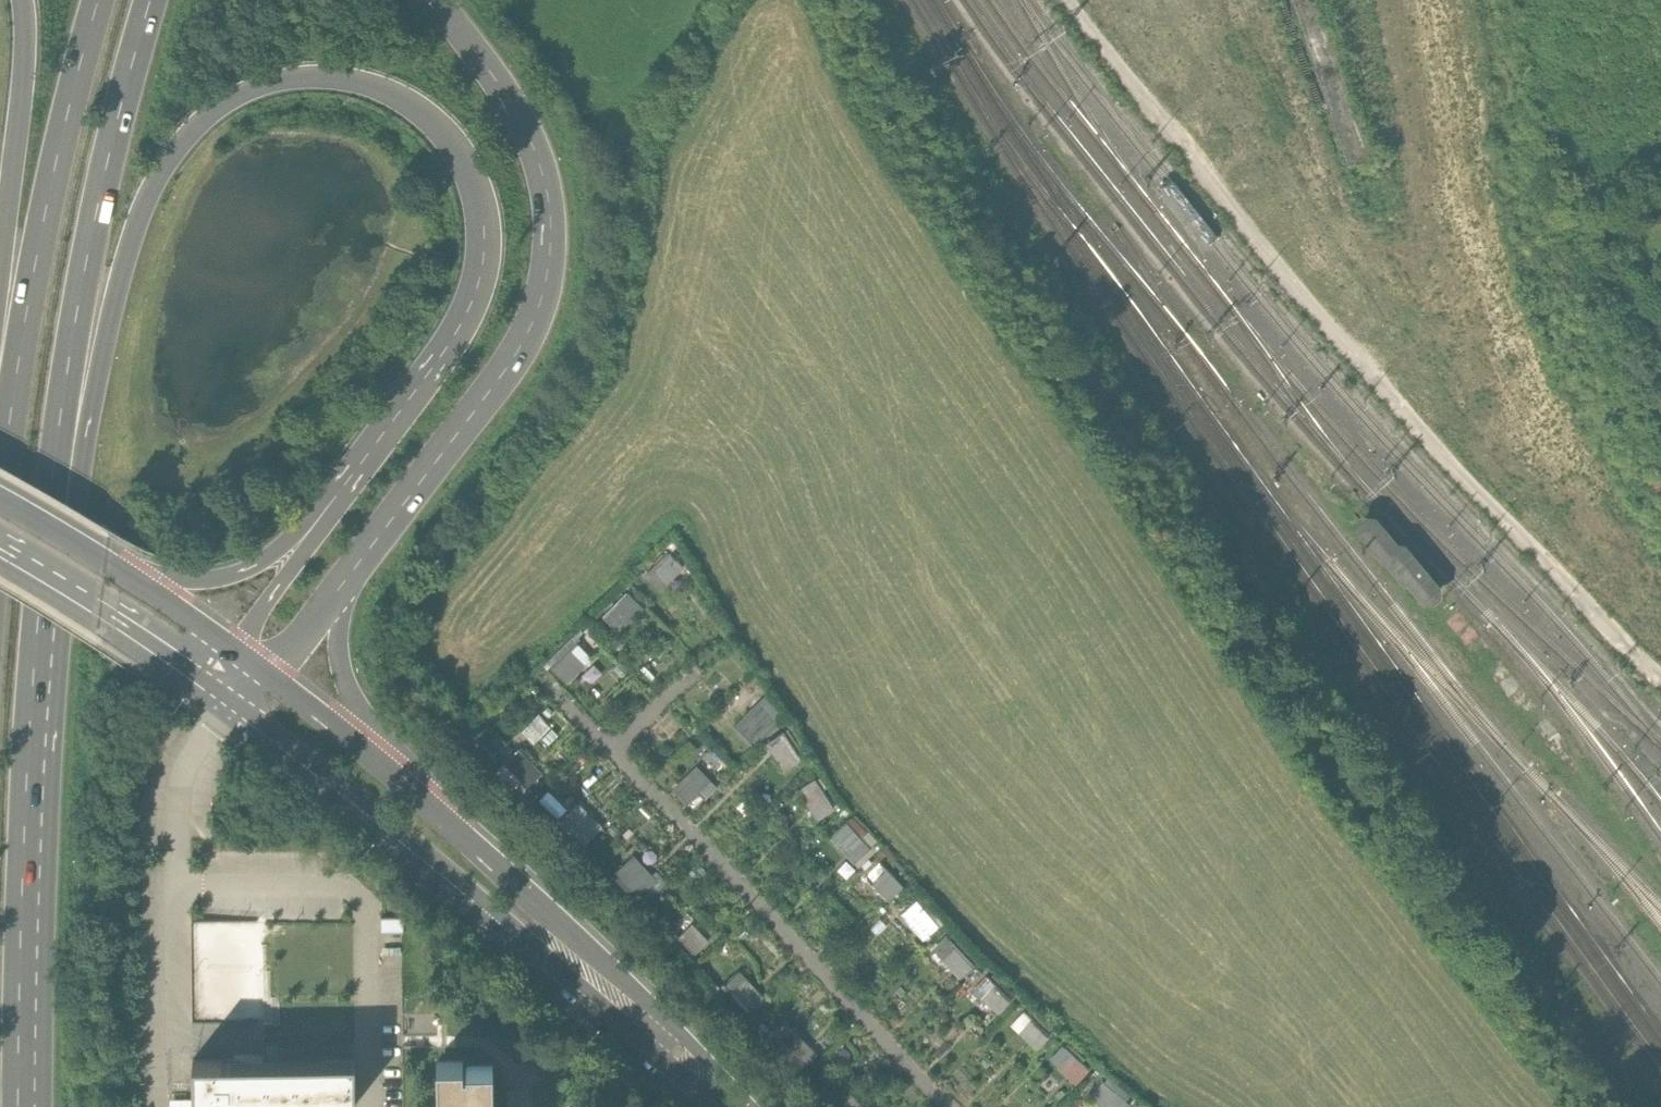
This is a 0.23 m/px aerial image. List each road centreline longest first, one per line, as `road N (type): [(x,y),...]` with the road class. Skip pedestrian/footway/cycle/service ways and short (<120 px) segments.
road 1 (trunk): [(45,643),(122,268),(161,174),(209,115),(262,85),(327,77),(391,90),(442,127),(465,162),(481,212),(483,265),(458,334),(336,498)]
road 2 (trunk): [(351,574),(514,362),(539,319),(552,263),(553,213),(539,149),(437,0)]
road 3 (trunk): [(45,643),(63,384),(149,0)]
road 4 (tertiary): [(241,709),(678,1073),(734,1104)]
road 5 (trunk): [(96,0),(28,305),(0,482)]
road 6 (trunk): [(22,1106),(45,643)]
road 7 (tertiary): [(734,1104),(707,1063),(644,1002),(405,788)]
road 8 (trunk): [(23,0),(27,62),(0,261)]
road 9 (tertiary): [(0,550),(208,685)]
road 10 (trunk): [(336,498),(278,553),(230,576),(124,577)]
road 11 (trunk): [(405,788),(351,700),(340,658),(351,574)]
road 12 (trunk): [(336,498),(233,653)]
road 13 (tertiary): [(405,788),(266,679)]
road 14 (tertiary): [(124,577),(0,503)]
road 15 (trunk): [(266,679),(351,574)]
road 16 (tertiary): [(233,653),(124,577)]

